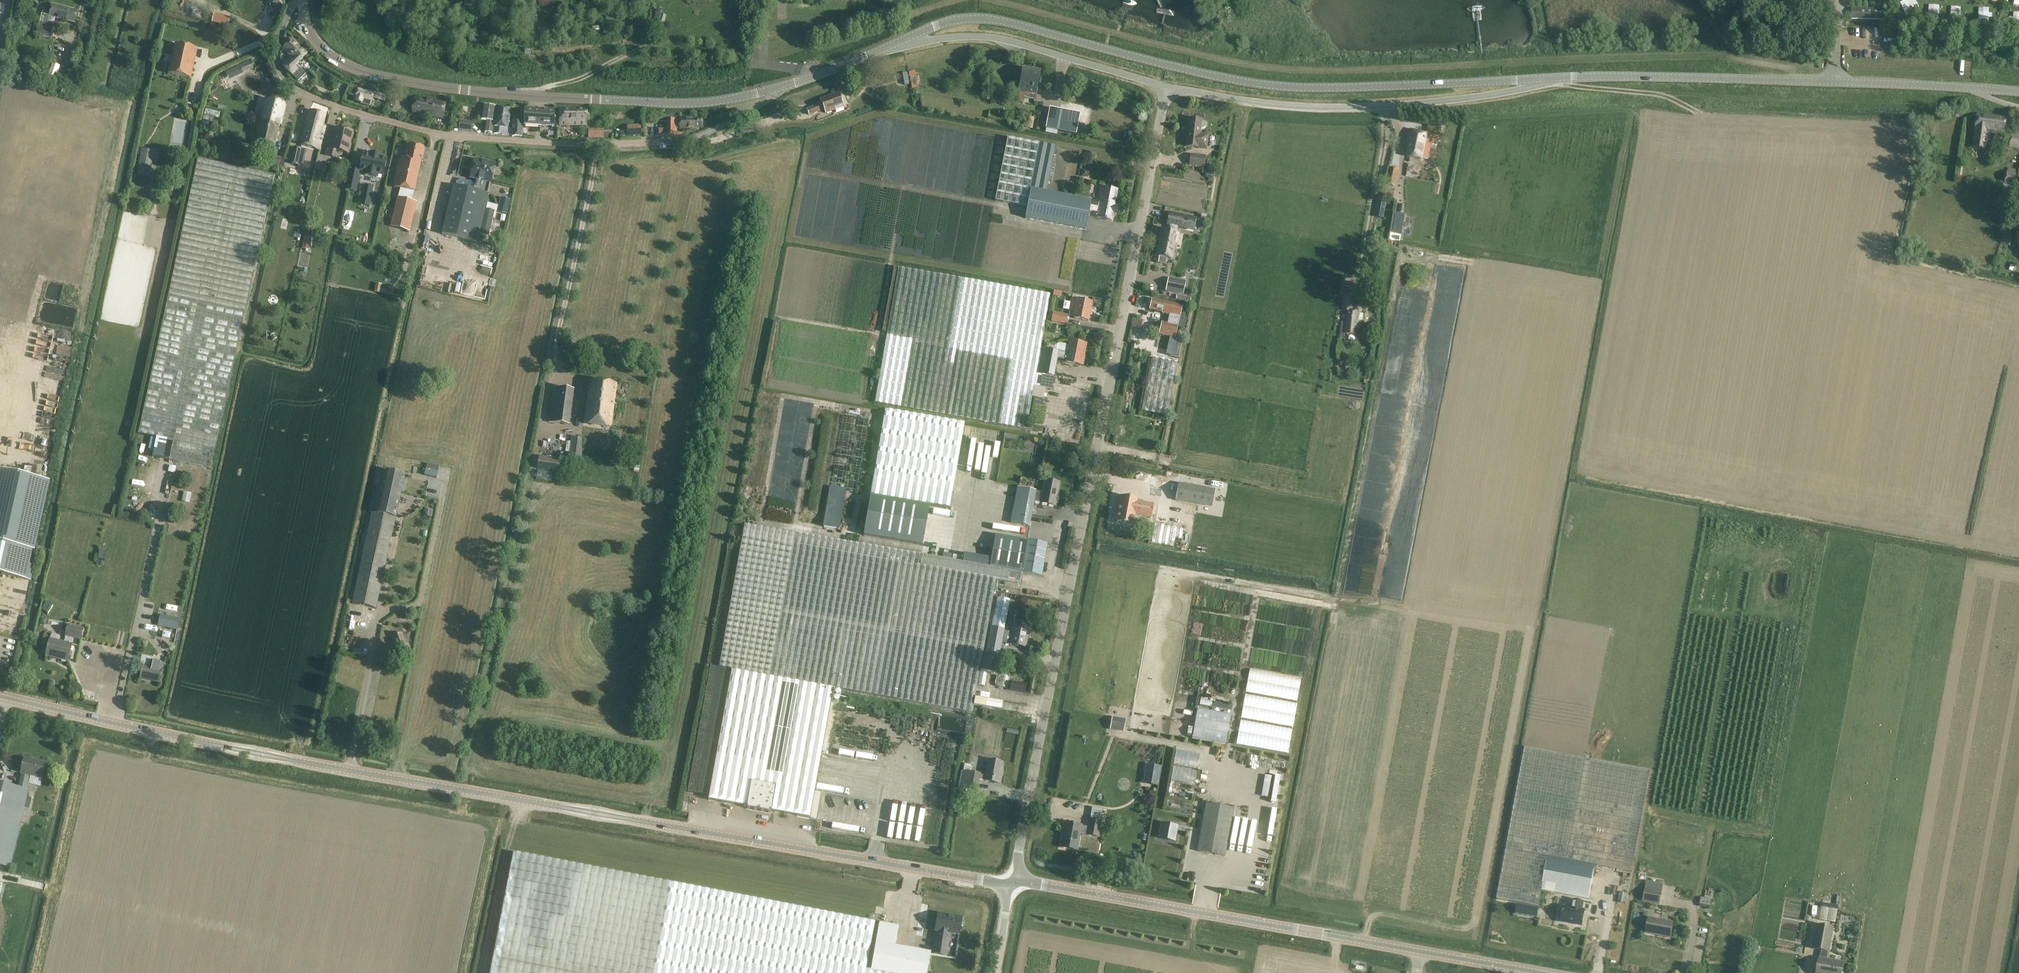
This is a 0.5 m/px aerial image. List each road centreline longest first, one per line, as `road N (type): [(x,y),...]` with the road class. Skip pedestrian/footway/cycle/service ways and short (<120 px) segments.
road 1 (tertiary): [(1006,884),(463,791),(0,695)]
road 2 (unclassified): [(1020,882),(1017,852),(1167,86)]
road 3 (tertiary): [(912,36),(962,19),(997,20),(1206,74),(1294,87),(1549,78)]
road 4 (residential): [(296,0),(277,50),(290,82),(341,106),(448,135),(580,144),(683,140),(734,119),(779,88)]
road 5 (tertiary): [(1542,972),(1020,882)]
road 6 (tertiary): [(779,88),(680,103),(435,86),(374,75),(324,51),(308,30),(303,0)]
road 7 (tertiary): [(1549,78),(2018,92)]
road 8 (unclassified): [(1167,86),(1263,103),(1356,107),(1482,96),(1549,78)]
road 9 (track): [(463,791),(531,476)]
road 10 (unclassified): [(912,36),(997,37),(1167,86)]
road 11 (track): [(669,38),(531,96)]
road 12 (tertiary): [(779,88),(912,36)]

